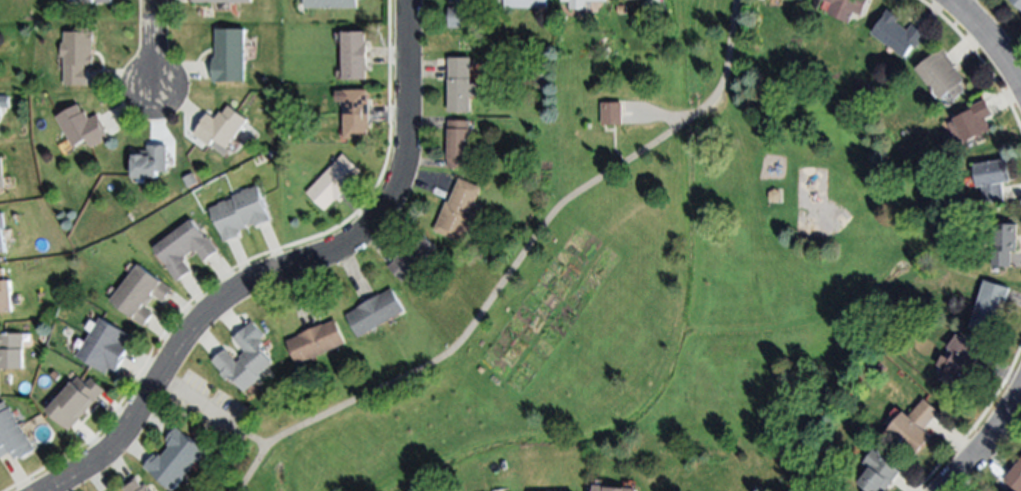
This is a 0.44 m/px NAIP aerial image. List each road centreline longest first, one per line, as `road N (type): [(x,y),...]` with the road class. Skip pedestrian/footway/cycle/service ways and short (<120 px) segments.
road 1 (residential): [(410,0),(411,143),(399,193),(347,247),(257,282),(207,315),(113,450),(49,490)]
road 2 (residential): [(1020,389),(945,490)]

